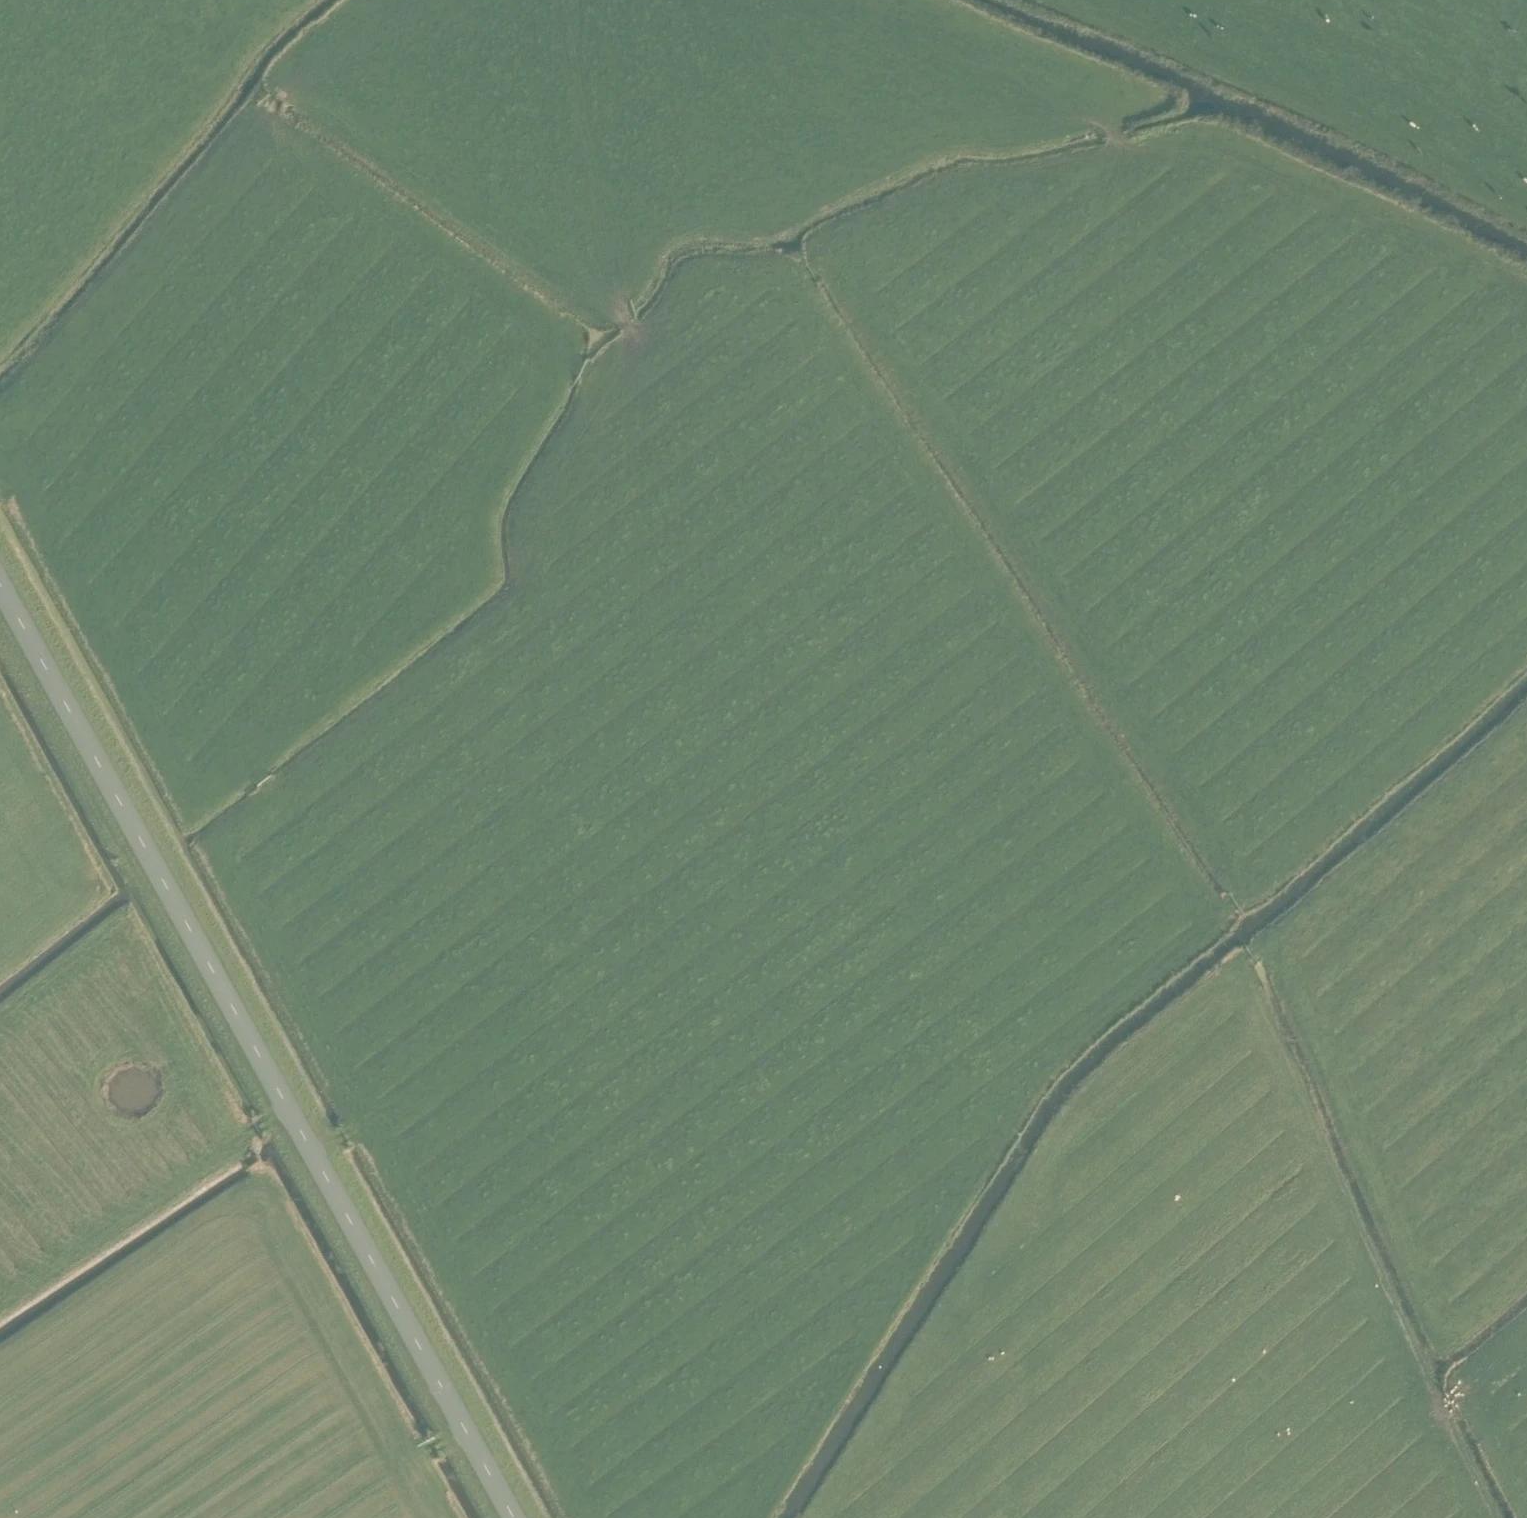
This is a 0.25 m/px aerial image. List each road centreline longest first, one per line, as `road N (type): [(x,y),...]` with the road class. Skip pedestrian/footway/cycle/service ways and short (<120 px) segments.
road 1 (secondary): [(514,1517),(0,584)]

